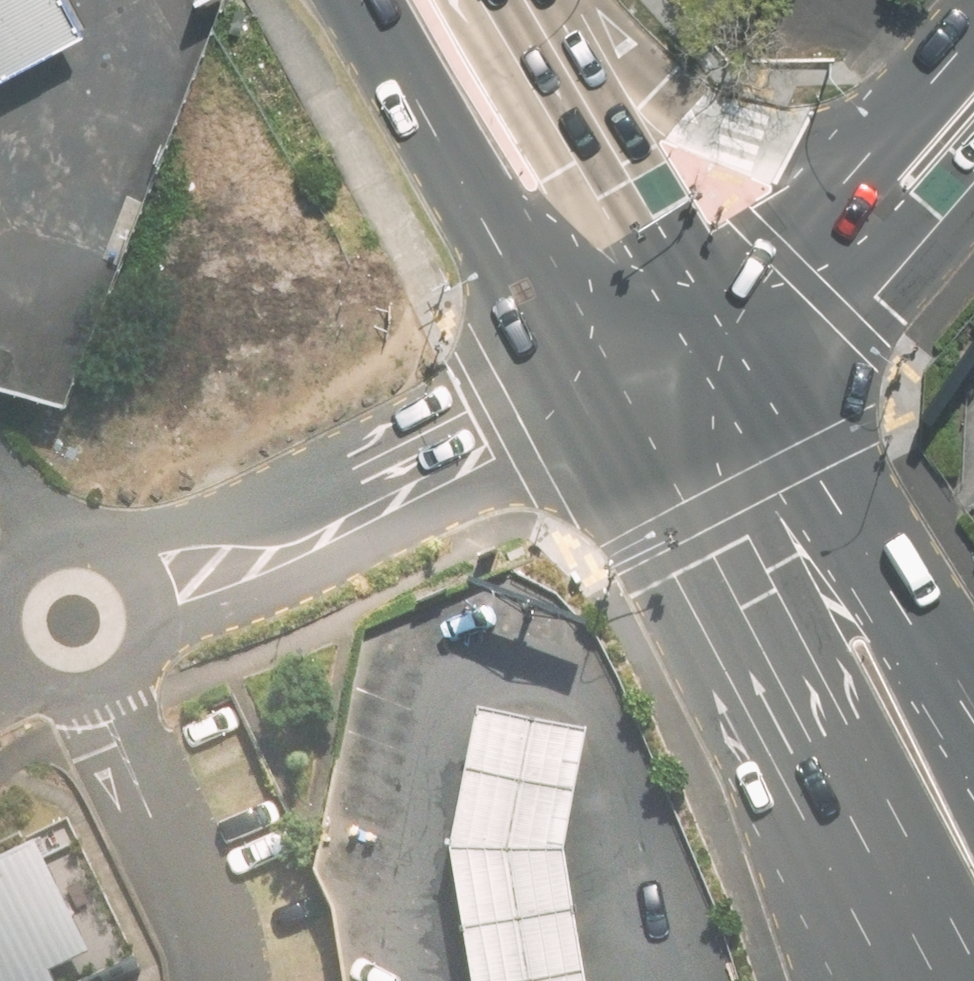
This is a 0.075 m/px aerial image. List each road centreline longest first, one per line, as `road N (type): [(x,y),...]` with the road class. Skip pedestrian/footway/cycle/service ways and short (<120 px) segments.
road 1 (residential): [(150,596),(596,396)]
road 2 (primary): [(576,0),(643,71),(706,115),(790,142),(837,133),(973,41)]
road 3 (primary): [(596,396),(377,0)]
road 4 (primary): [(804,773),(596,396)]
road 5 (primary): [(777,362),(841,457),(973,703)]
road 6 (secondary): [(724,276),(830,192),(973,45)]
road 7 (primary): [(532,0),(724,276)]
road 8 (secondary): [(973,181),(876,292),(777,362)]
road 9 (primary): [(906,980),(804,773)]
road 10 (primary): [(851,980),(804,773)]
road 11 (residential): [(150,596),(149,635),(129,670),(95,691),(36,688),(11,671)]
road 12 (residential): [(0,568),(32,539),(56,531),(97,535),(132,559),(150,596)]
road 13 (secondary): [(777,362),(596,396)]
road 14 (secondary): [(596,396),(724,276)]

